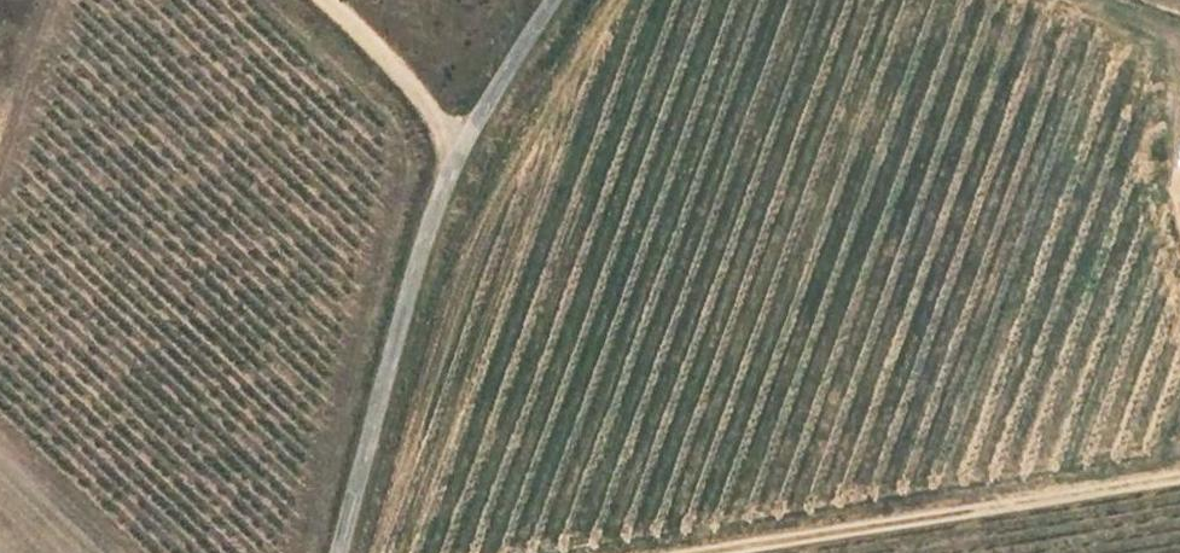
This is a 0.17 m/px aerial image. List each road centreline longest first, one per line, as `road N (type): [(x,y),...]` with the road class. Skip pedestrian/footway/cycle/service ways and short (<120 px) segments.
road 1 (unclassified): [(343,552),(464,128),(552,0)]
road 2 (track): [(1179,475),(700,552)]
road 3 (track): [(464,128),(326,0)]

